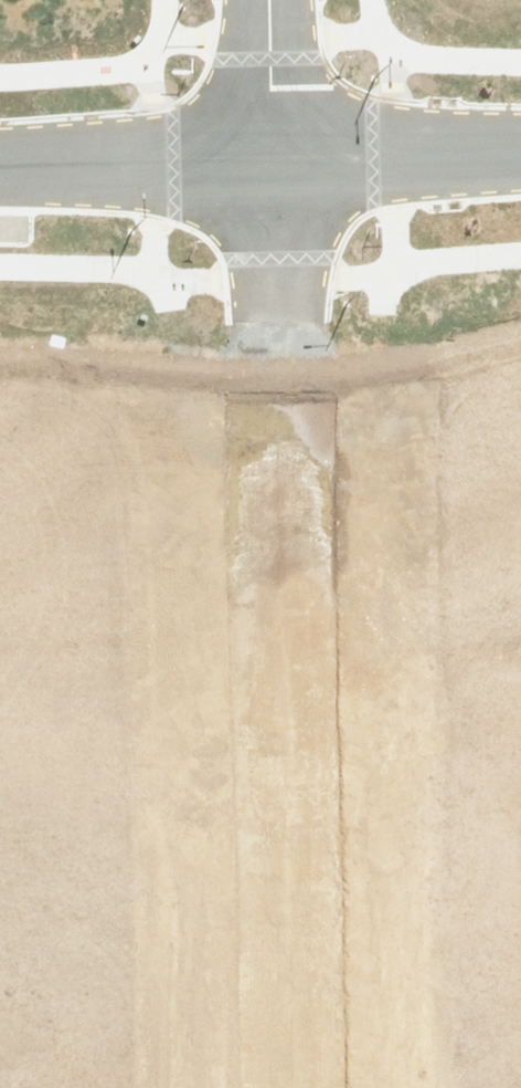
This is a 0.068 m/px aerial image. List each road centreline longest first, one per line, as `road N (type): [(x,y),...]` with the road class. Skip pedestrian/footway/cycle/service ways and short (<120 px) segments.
road 1 (residential): [(285,693),(271,166)]
road 2 (residential): [(295,1087),(285,693)]
road 3 (residential): [(0,700),(285,693)]
road 4 (residential): [(271,166),(0,170)]
road 5 (residential): [(520,161),(271,166)]
road 6 (residential): [(271,166),(268,0)]

